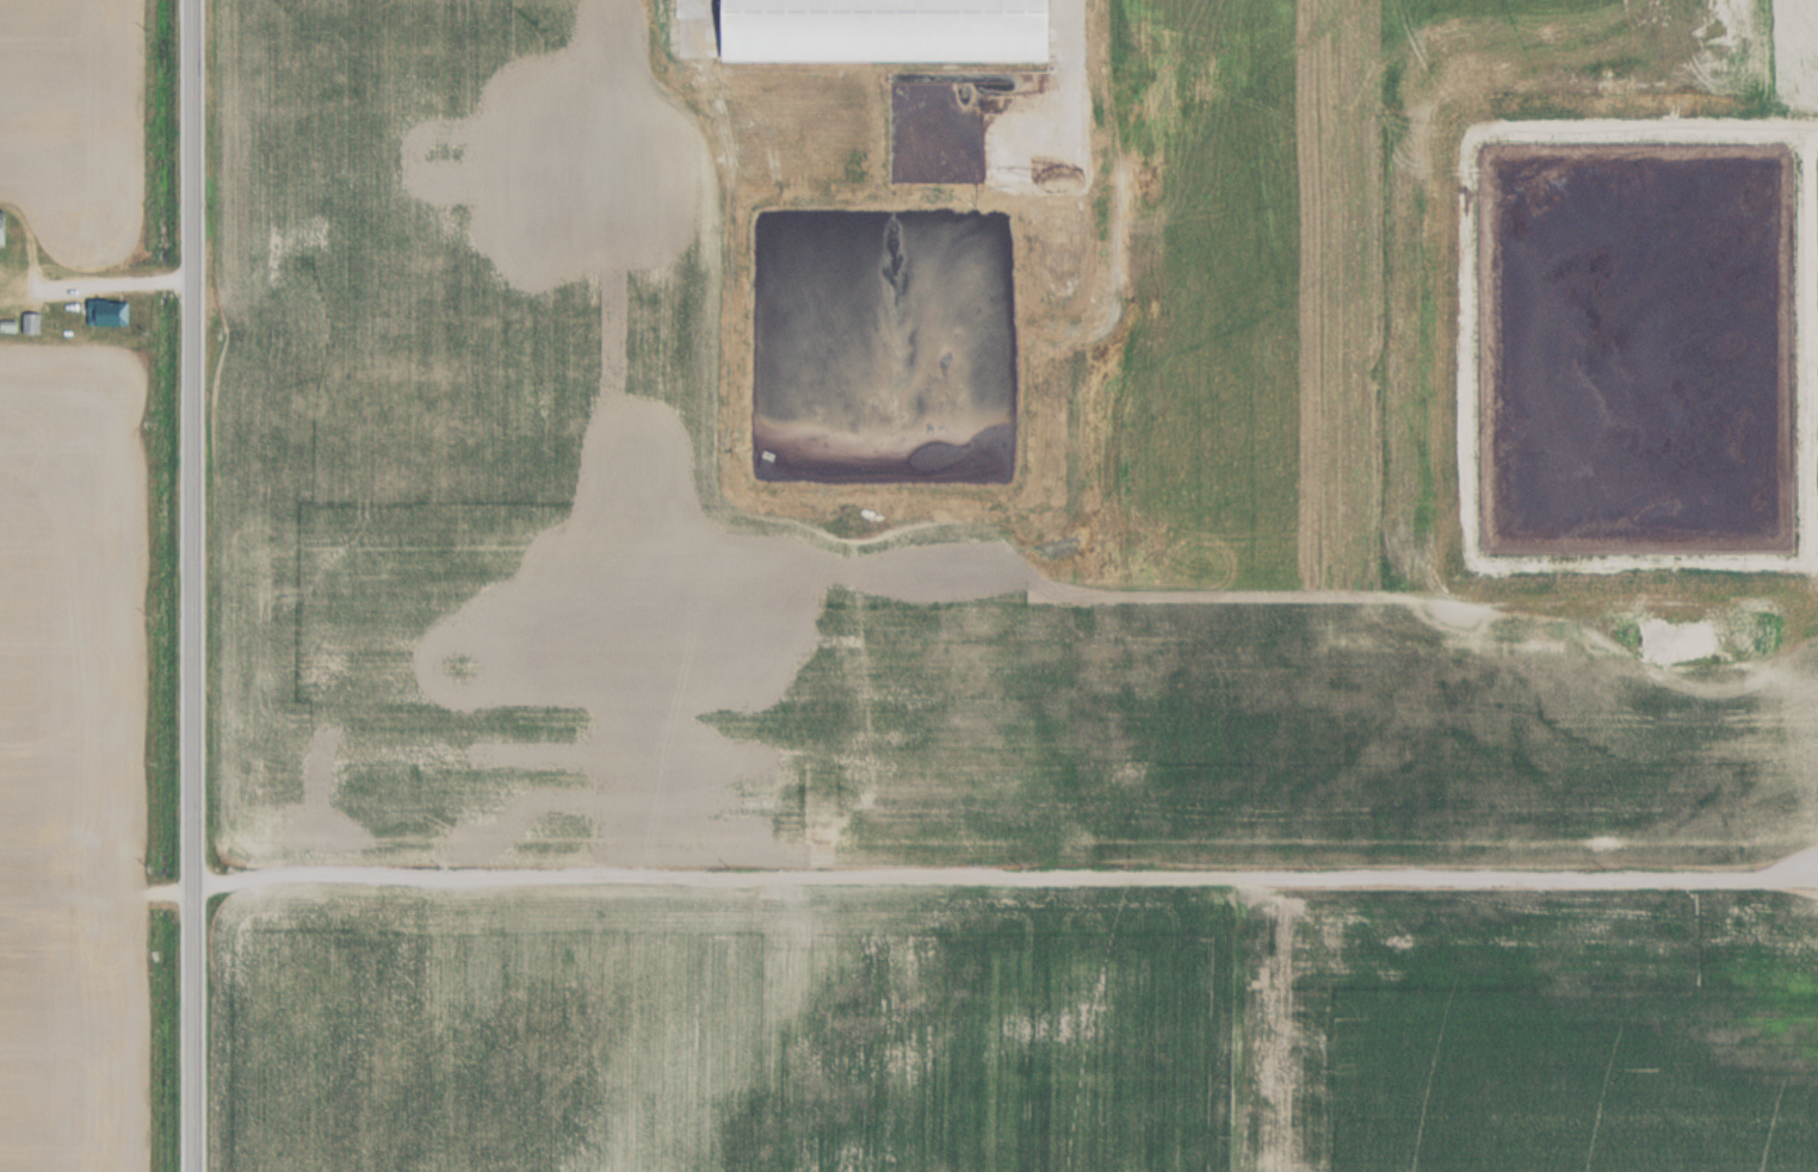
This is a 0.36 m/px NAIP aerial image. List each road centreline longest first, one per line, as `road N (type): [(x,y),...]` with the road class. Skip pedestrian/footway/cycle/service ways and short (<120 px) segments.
road 1 (residential): [(197,1171),(196,0)]

